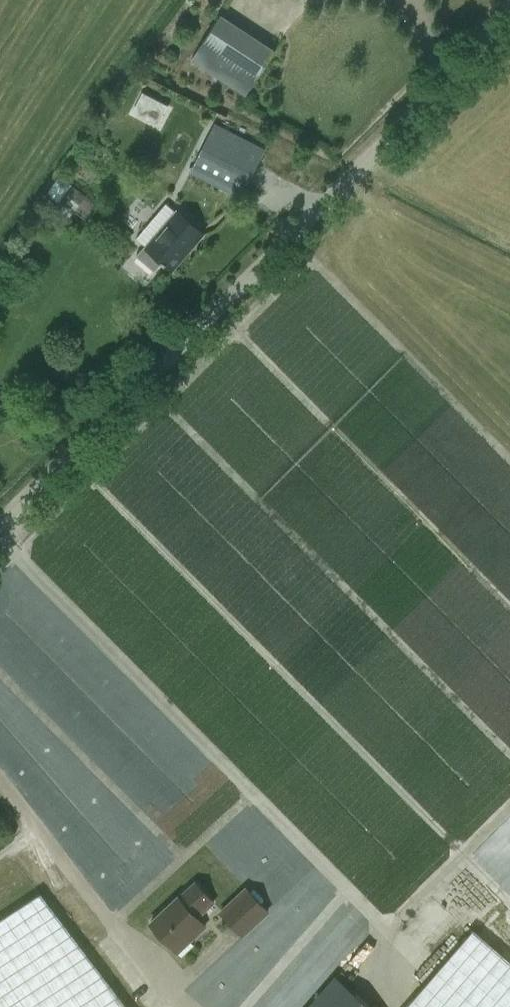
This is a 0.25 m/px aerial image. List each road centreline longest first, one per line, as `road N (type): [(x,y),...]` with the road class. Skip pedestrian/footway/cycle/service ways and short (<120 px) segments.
road 1 (unclassified): [(0,524),(509,14)]

